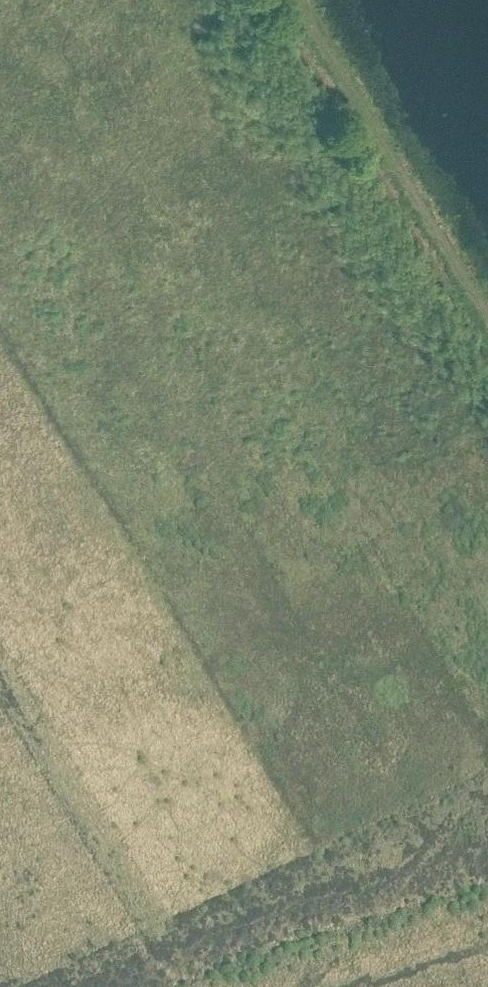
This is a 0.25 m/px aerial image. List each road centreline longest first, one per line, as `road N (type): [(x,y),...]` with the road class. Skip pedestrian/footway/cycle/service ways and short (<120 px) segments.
road 1 (track): [(278,0),(487,346)]

